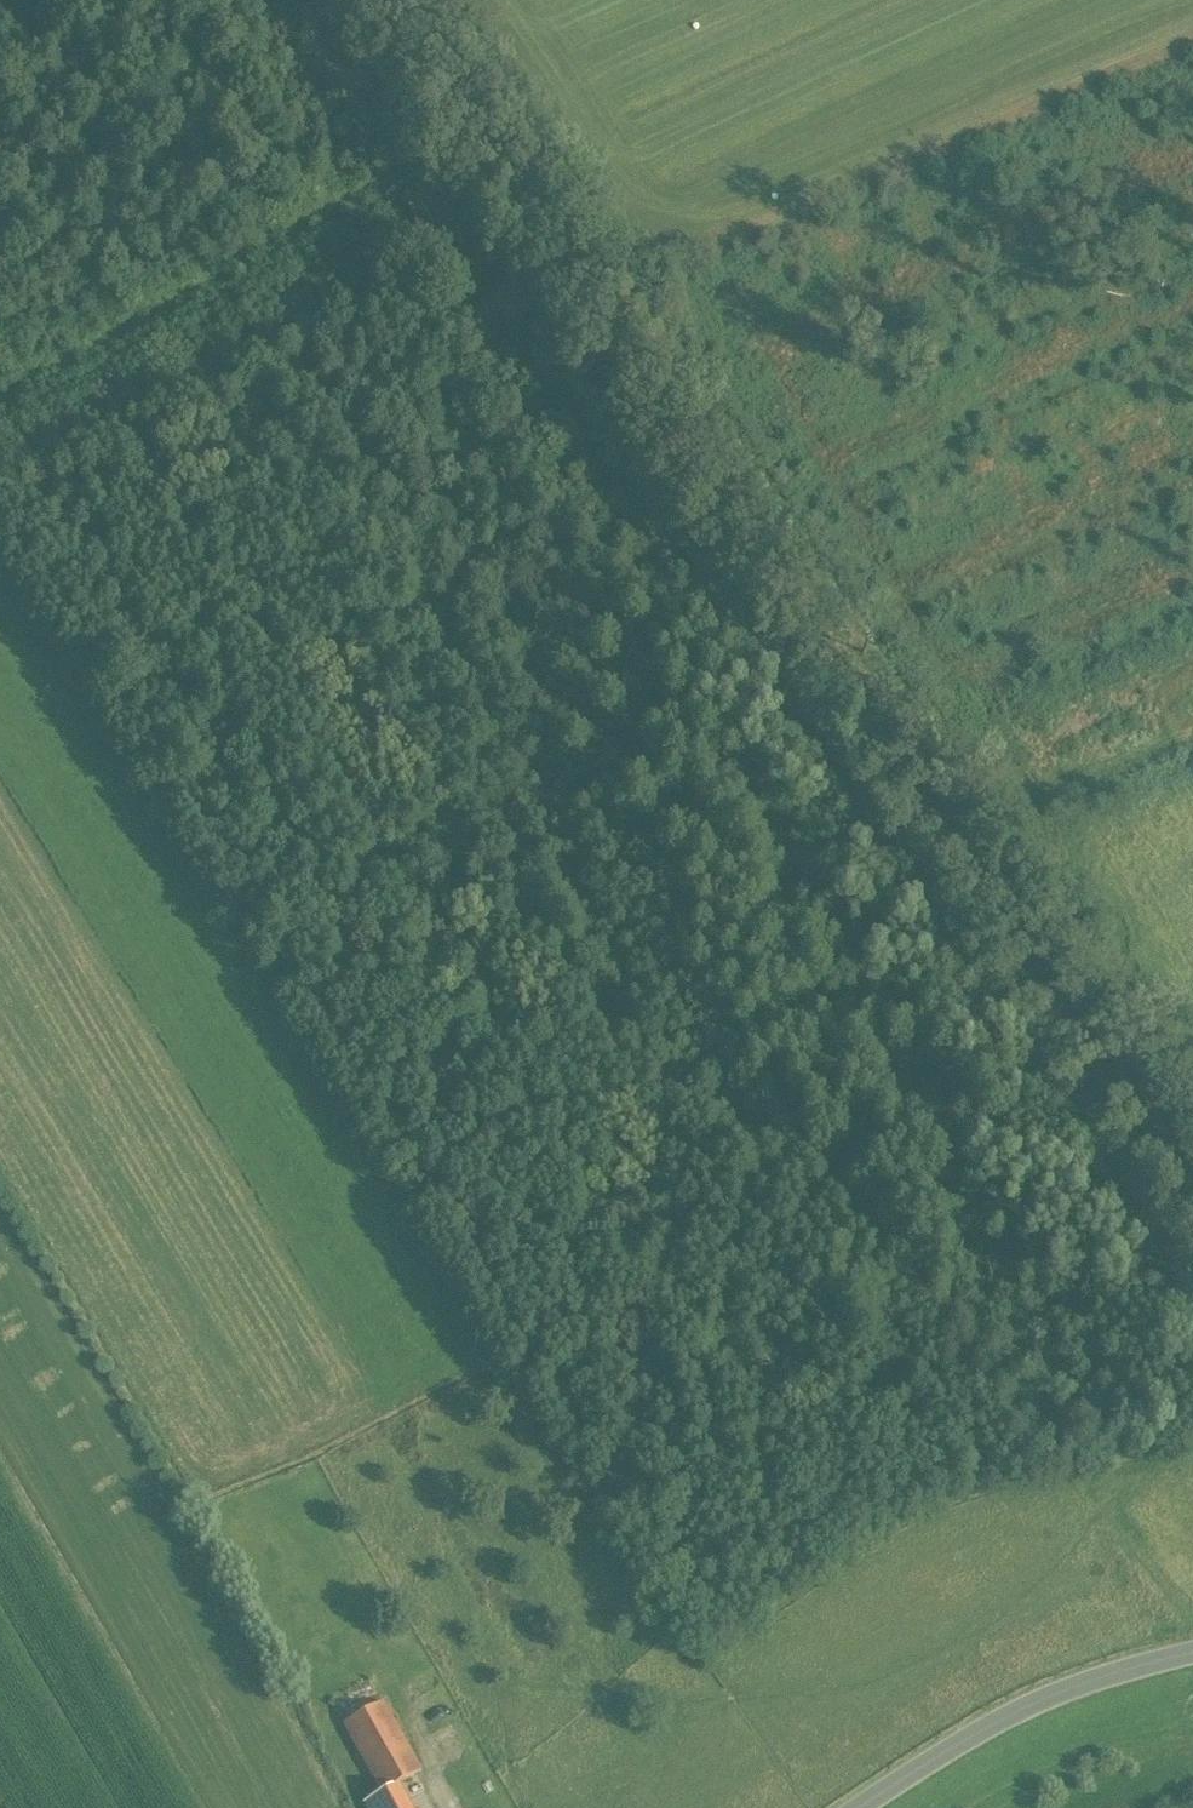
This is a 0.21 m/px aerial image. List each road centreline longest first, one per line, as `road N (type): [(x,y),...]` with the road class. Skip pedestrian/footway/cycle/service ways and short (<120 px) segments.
road 1 (tertiary): [(854,1807),(1011,1712),(1090,1678),(1192,1653)]

